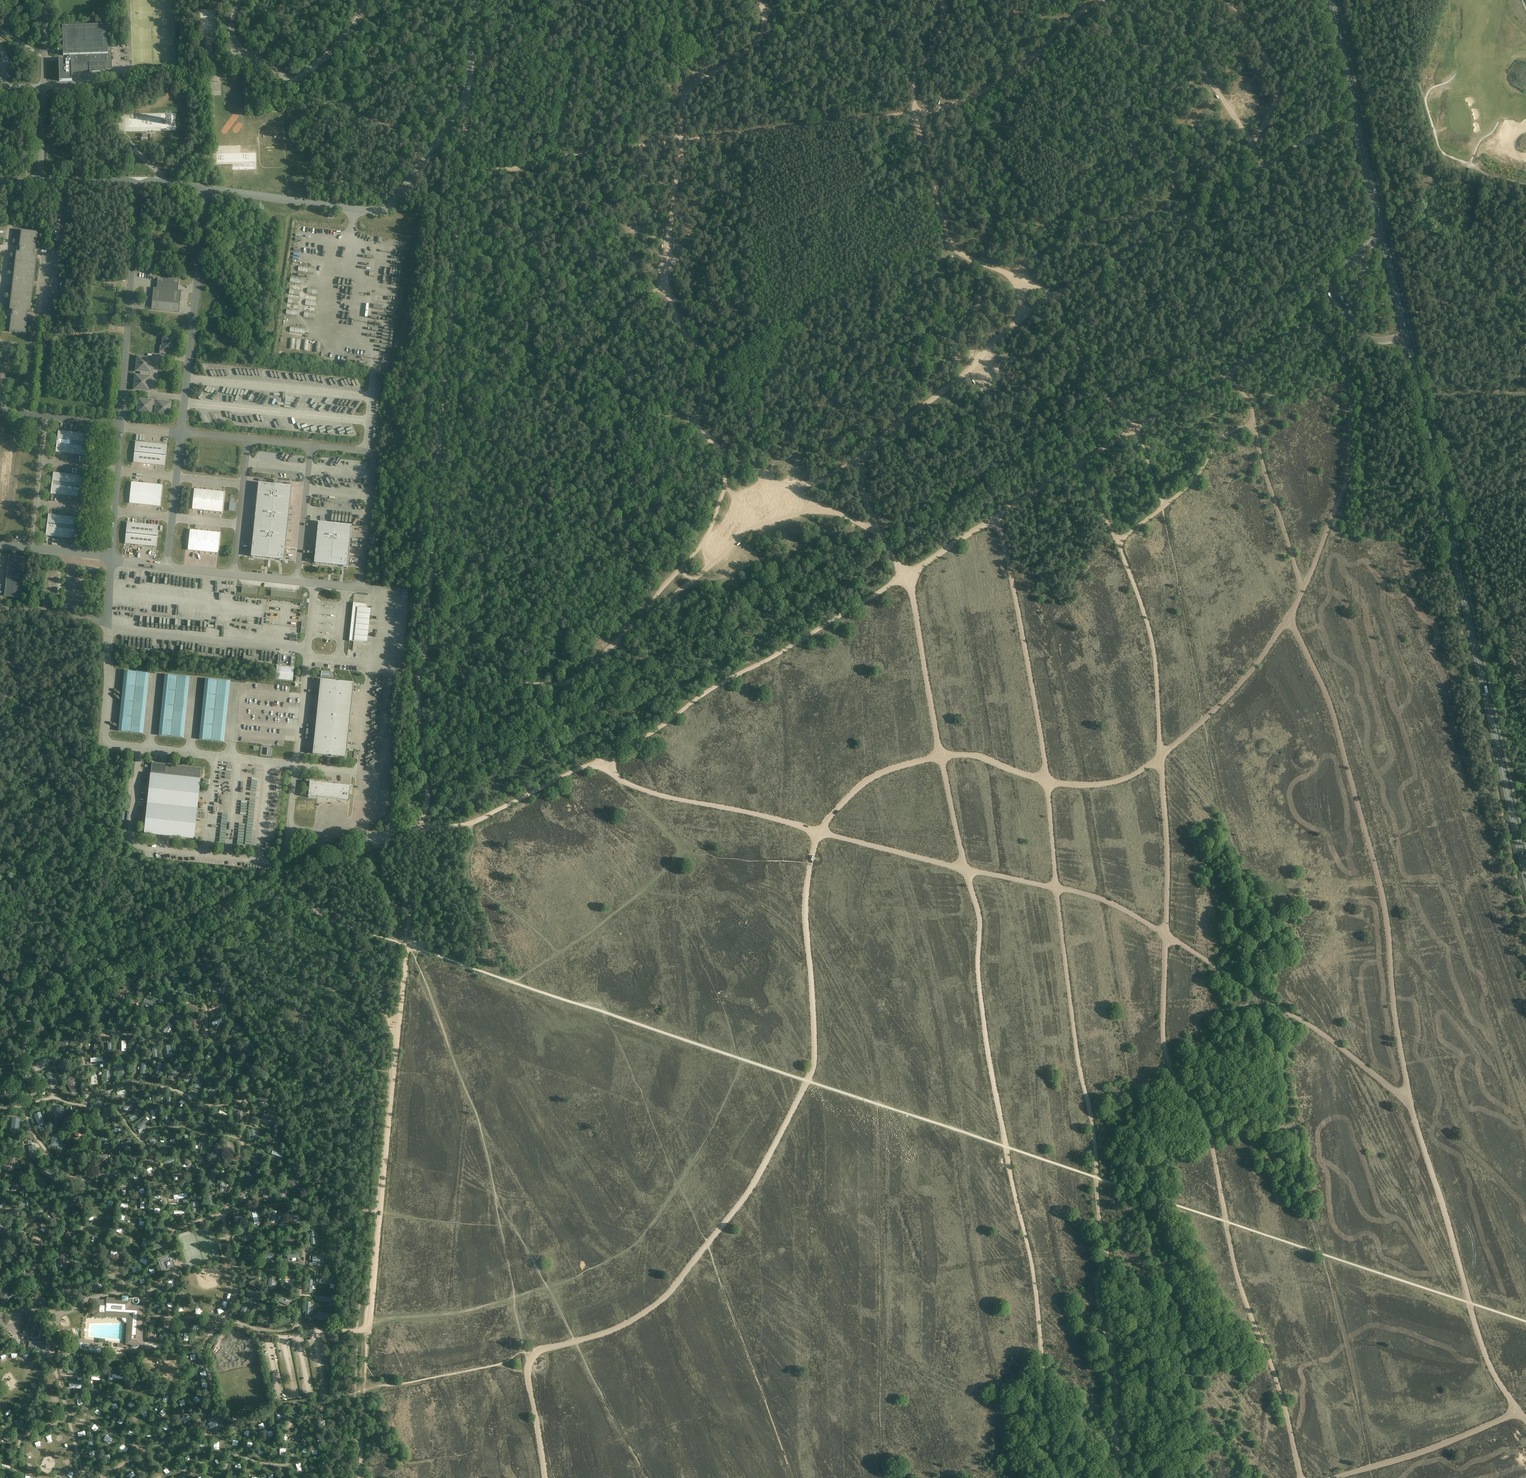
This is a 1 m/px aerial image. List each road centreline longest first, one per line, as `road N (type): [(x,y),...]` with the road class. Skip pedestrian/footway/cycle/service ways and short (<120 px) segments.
road 1 (track): [(1357,123),(1318,136),(1042,302),(862,455),(866,503),(912,593),(941,756),(973,755),(1065,784),(1115,782),(1171,747),(1250,672),(1295,606),(1347,474),(1349,382),(1325,335),(1312,327)]
road 2 (track): [(1060,1477),(1033,1270),(990,1063),(980,923),(941,756),(873,777),(816,840),(806,911),(813,1066),(745,1198),(654,1306),(600,1334),(530,1357)]
road 3 (track): [(1518,1412),(1474,1321),(1410,1103),(1331,1041),(1166,935),(1165,1052),(1211,1141),(1239,1282),(1301,1477)]
road 4 (track): [(1312,327),(1134,429),(655,730),(478,820),(419,830)]
road 5 (primary): [(1525,877),(1331,0)]
road 6 (track): [(467,95),(418,687),(428,801),(419,830)]
road 7 (track): [(758,0),(765,19),(757,42),(682,101),(663,277),(679,326),(711,362),(696,421),(723,451),(724,484),(707,533),(647,614)]
road 8 (track): [(966,870),(1056,887),(1107,1247),(1097,1289),(1119,1477)]
road 9 (track): [(462,170),(926,113),(984,91),(1102,0)]
road 10 (track): [(1162,507),(1137,432),(1099,388),(1054,297),(962,254),(948,237),(913,94),(941,25),(942,0)]
road 11 (track): [(431,574),(459,595),(519,679),(557,684),(678,591),(823,539),(878,533)]
road 12 (track): [(1290,614),(1328,701),(1379,879),(1410,1103)]
road 13 (track): [(1078,465),(1118,541),(1150,638),(1166,935)]
road 14 (track): [(966,870),(651,792),(600,760)]
road 15 (track): [(1056,887),(1044,763),(993,518)]
road 16 (track): [(397,1036),(364,1390)]
road 17 (track): [(1433,394),(1525,704)]
road 18 (track): [(496,1196),(648,1477)]
road 19 (track): [(723,451),(816,366),(908,324),(952,246)]
road 20 (track): [(666,289),(632,306),(580,370),(450,327)]
road 21 (track): [(1407,0),(1442,152),(1525,183)]
road 22 (track): [(1224,376),(1252,409),(1302,590)]
road 23 (track): [(76,992),(255,908)]
road 24 (track): [(1261,169),(1163,0)]
road 25 (track): [(859,343),(669,299)]
road 26 (track): [(281,897),(326,920),(397,1036)]
road 27 (track): [(678,591),(747,531),(803,512),(838,512)]
road 28 (track): [(784,324),(952,246)]
road 29 (track): [(1118,541),(1195,479),(1222,438),(1254,424)]
road 30 (track): [(255,908),(378,840),(419,830)]
road 31 (track): [(723,451),(878,533)]
road 32 (track): [(1023,282),(1036,235),(1069,208),(1101,219),(1150,217)]
road 33 (track): [(767,476),(799,420),(817,407),(900,424)]
road 34 (track): [(764,14),(811,14),(913,82)]
road 35 (track): [(530,1357),(364,1390)]
road 36 (track): [(560,953),(476,879),(469,823)]
road 37 (track): [(1371,1467),(1518,1412),(1525,1421)]
road 38 (track): [(1226,0),(1279,82),(1251,143)]
road 39 (track): [(1498,122),(1470,164),(1435,170),(1387,222)]
road 40 (track): [(1122,0),(1149,115),(1136,139)]
road 41 (track): [(580,370),(667,416),(696,421)]
road 42 (track): [(530,1357),(545,1477)]
road 43 (track): [(1056,887),(1113,904),(1166,935)]

